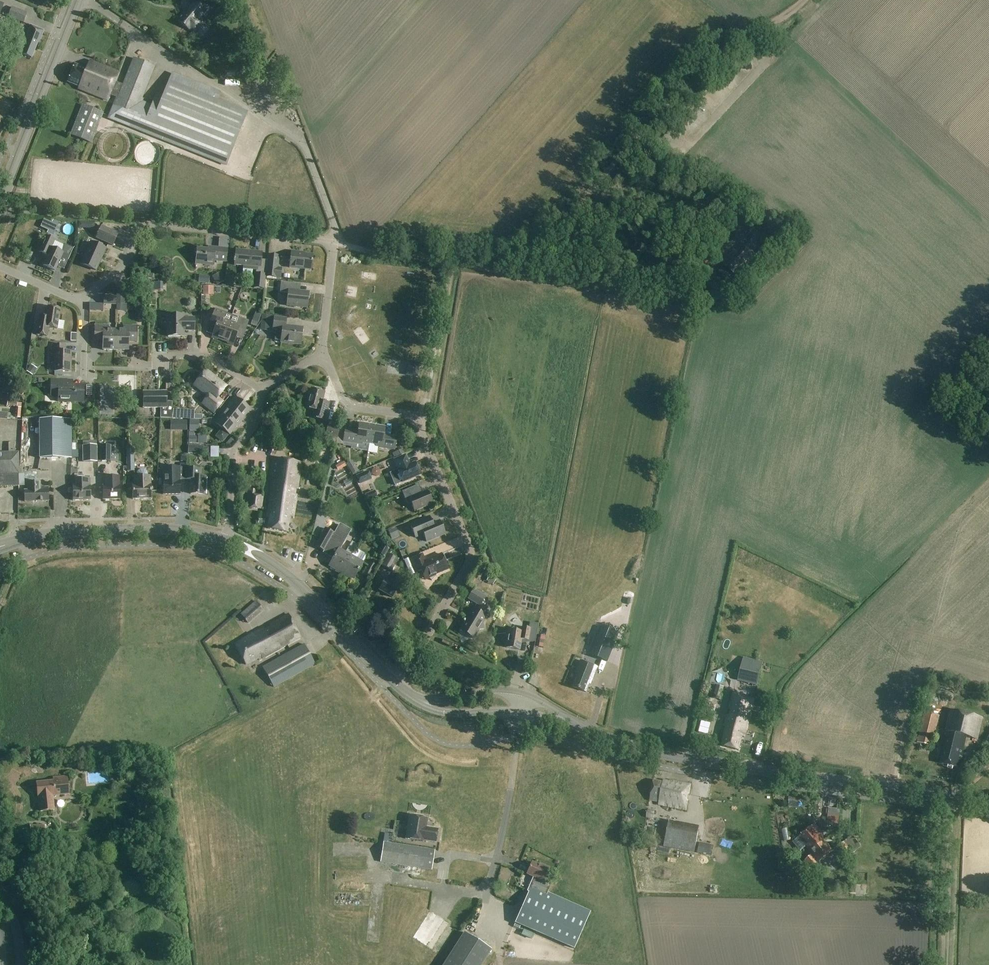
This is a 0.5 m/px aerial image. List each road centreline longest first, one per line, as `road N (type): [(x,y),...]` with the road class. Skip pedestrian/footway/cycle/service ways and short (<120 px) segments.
road 1 (track): [(335,242),(678,295),(758,217)]
road 2 (residential): [(393,682),(467,569),(469,548),(416,420),(348,404),(325,354)]
road 3 (residential): [(81,299),(120,268),(136,234),(150,225),(335,242),(325,354)]
road 4 (track): [(517,271),(736,39),(804,0)]
road 5 (tertiary): [(954,796),(650,752),(566,719)]
road 6 (tertiary): [(0,547),(52,533),(124,530),(226,541)]
road 7 (tertiary): [(393,682),(292,579),(226,541)]
road 8 (secondary): [(0,198),(79,0)]
road 9 (unclassified): [(946,964),(954,796)]
road 10 (track): [(452,262),(434,373),(416,420)]
road 11 (residential): [(226,541),(234,452),(258,420),(260,388)]
road 12 (residential): [(260,388),(205,356),(161,356),(161,370)]

